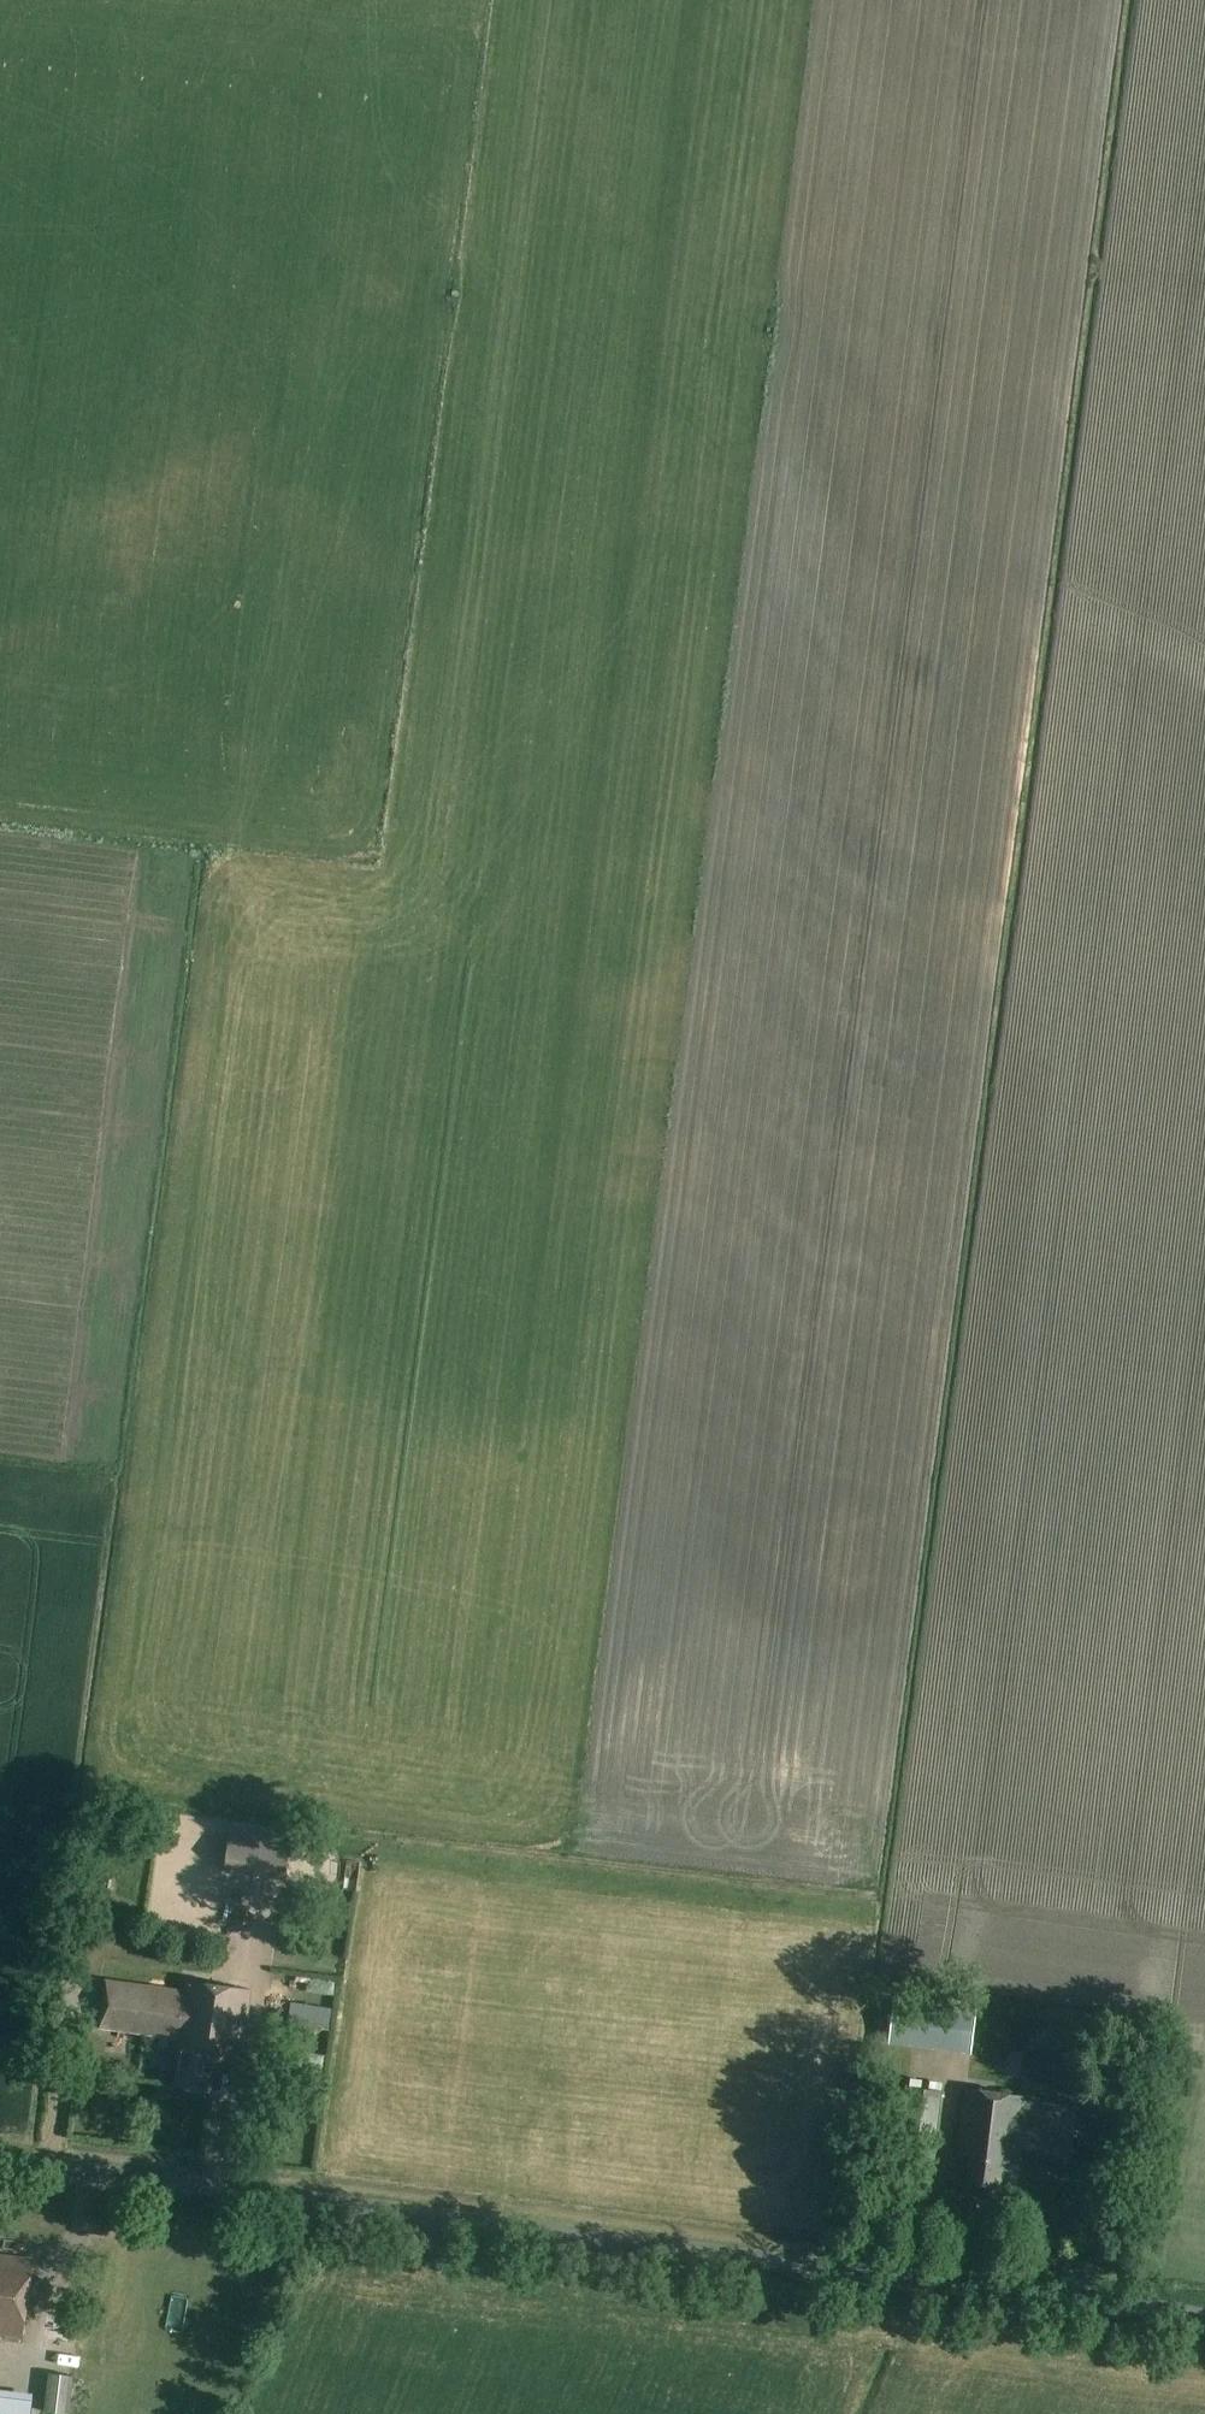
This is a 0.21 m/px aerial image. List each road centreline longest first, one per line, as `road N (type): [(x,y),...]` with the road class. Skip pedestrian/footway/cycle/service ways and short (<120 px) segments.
road 1 (unclassified): [(1204,2315),(0,2158)]

